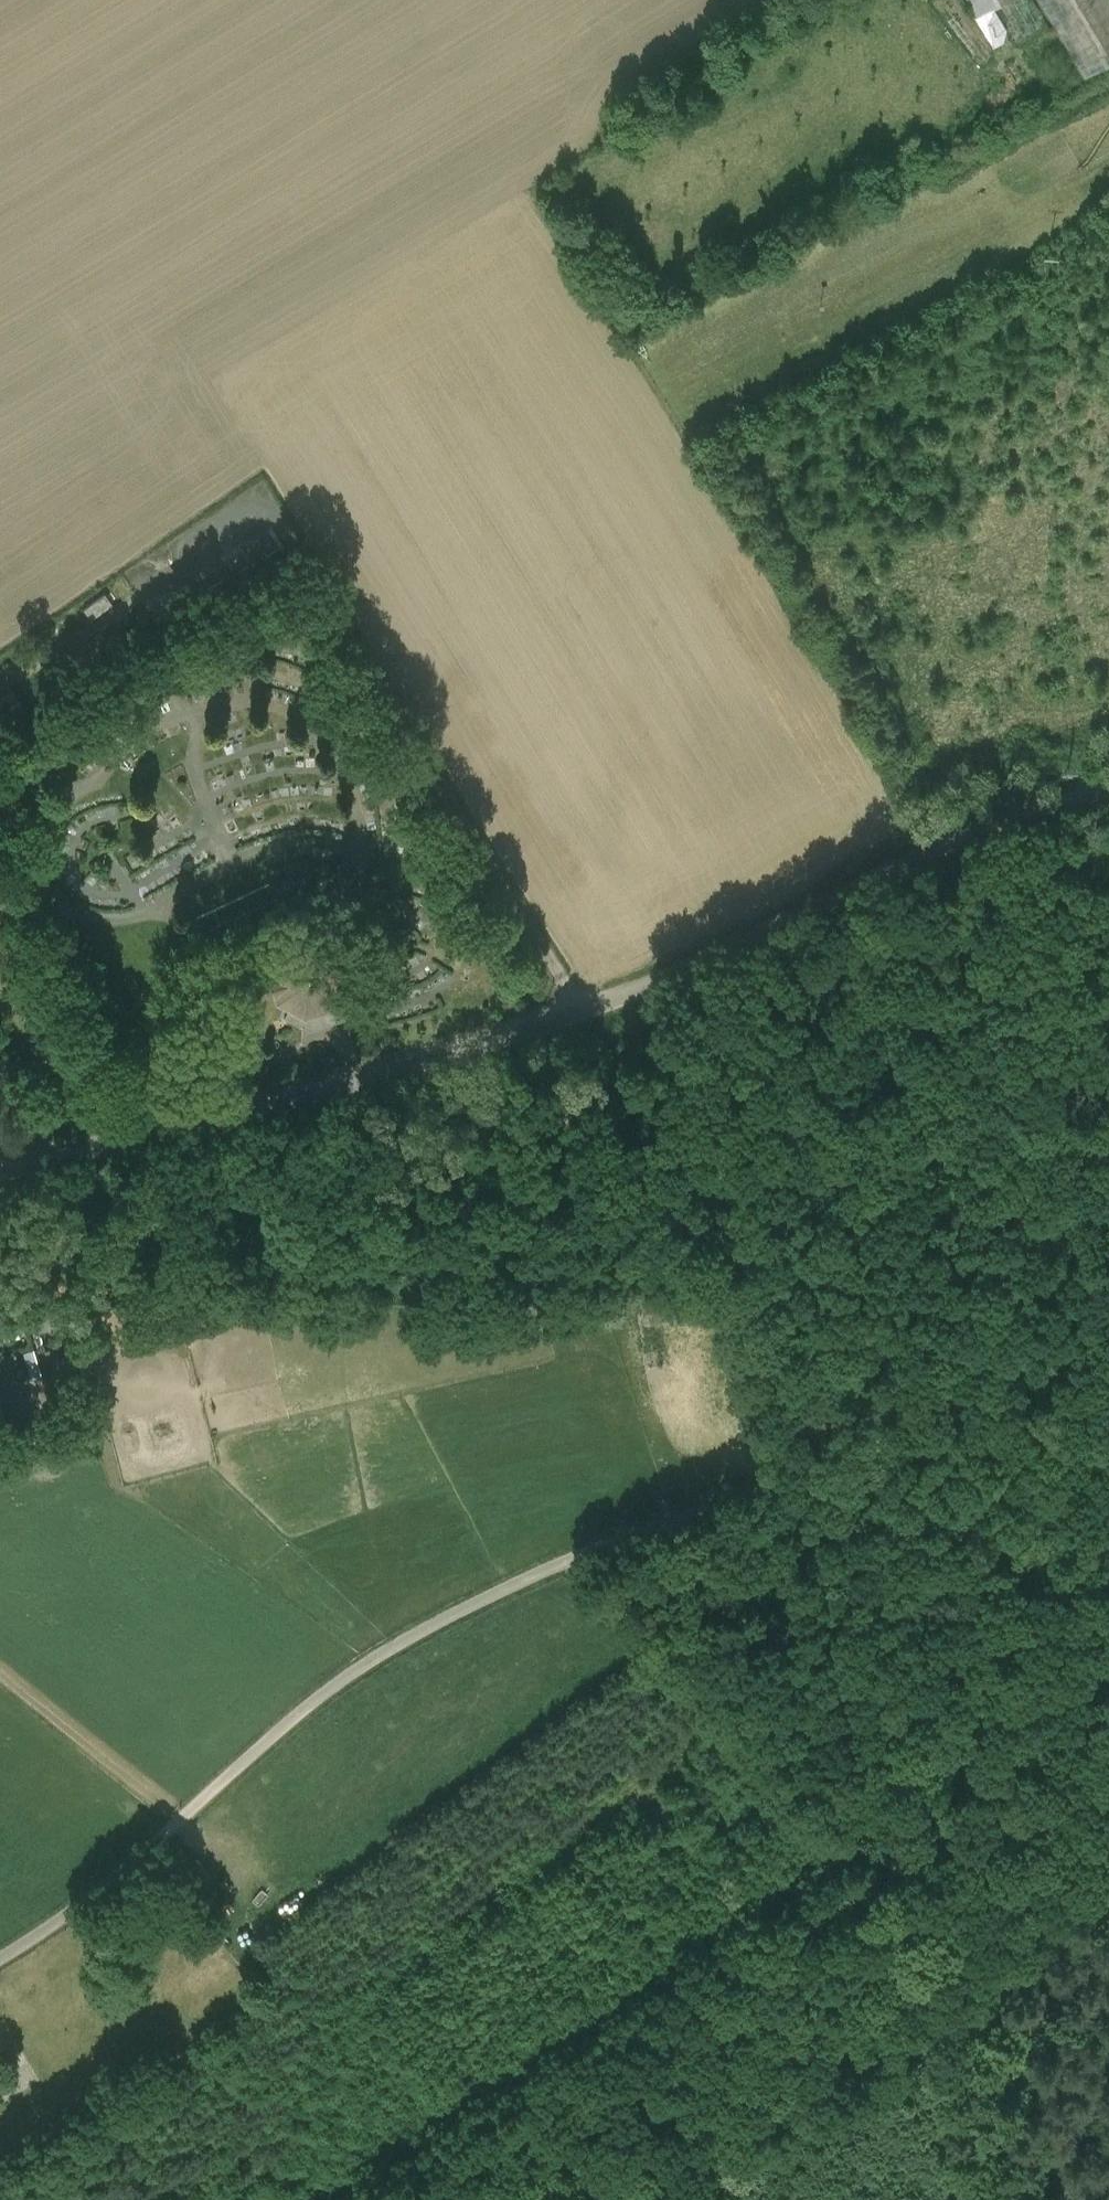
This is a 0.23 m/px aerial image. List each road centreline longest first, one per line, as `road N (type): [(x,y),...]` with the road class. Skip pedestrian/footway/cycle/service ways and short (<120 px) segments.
road 1 (unclassified): [(1108,1370),(859,1469),(504,1593),(322,1695),(0,1962)]
road 2 (unclassified): [(0,1171),(341,1085),(570,1015),(1024,818),(1108,794)]

